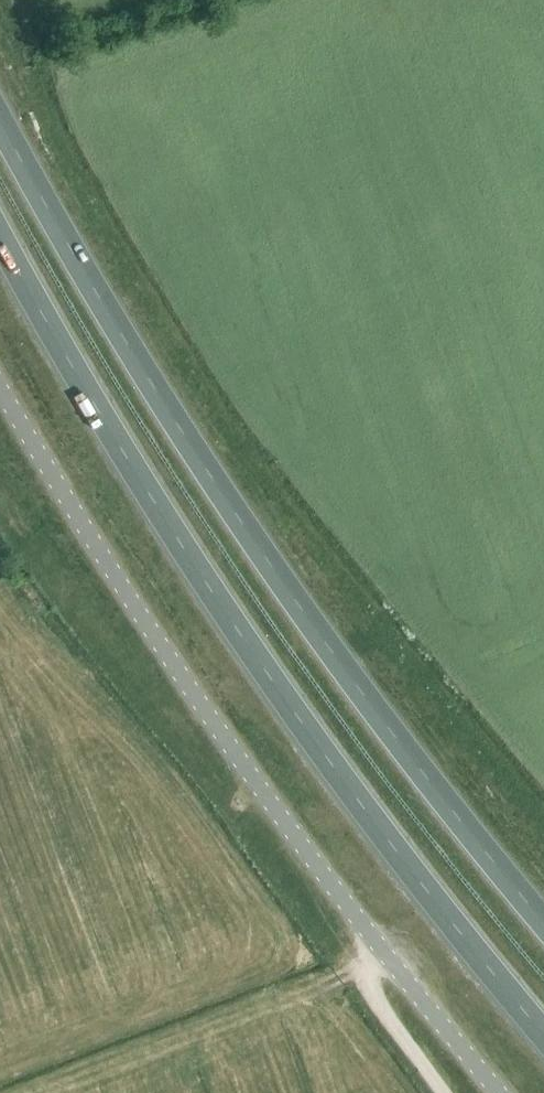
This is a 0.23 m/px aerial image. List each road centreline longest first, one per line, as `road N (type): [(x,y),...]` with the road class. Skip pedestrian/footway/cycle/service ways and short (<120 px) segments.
road 1 (trunk): [(543,925),(294,600),(113,325),(0,123)]
road 2 (trunk): [(0,238),(194,568),(348,789),(543,1035)]
road 3 (unclassified): [(499,1092),(374,943),(156,641),(0,388)]
road 4 (track): [(374,943),(368,975),(378,1004),(446,1092)]

